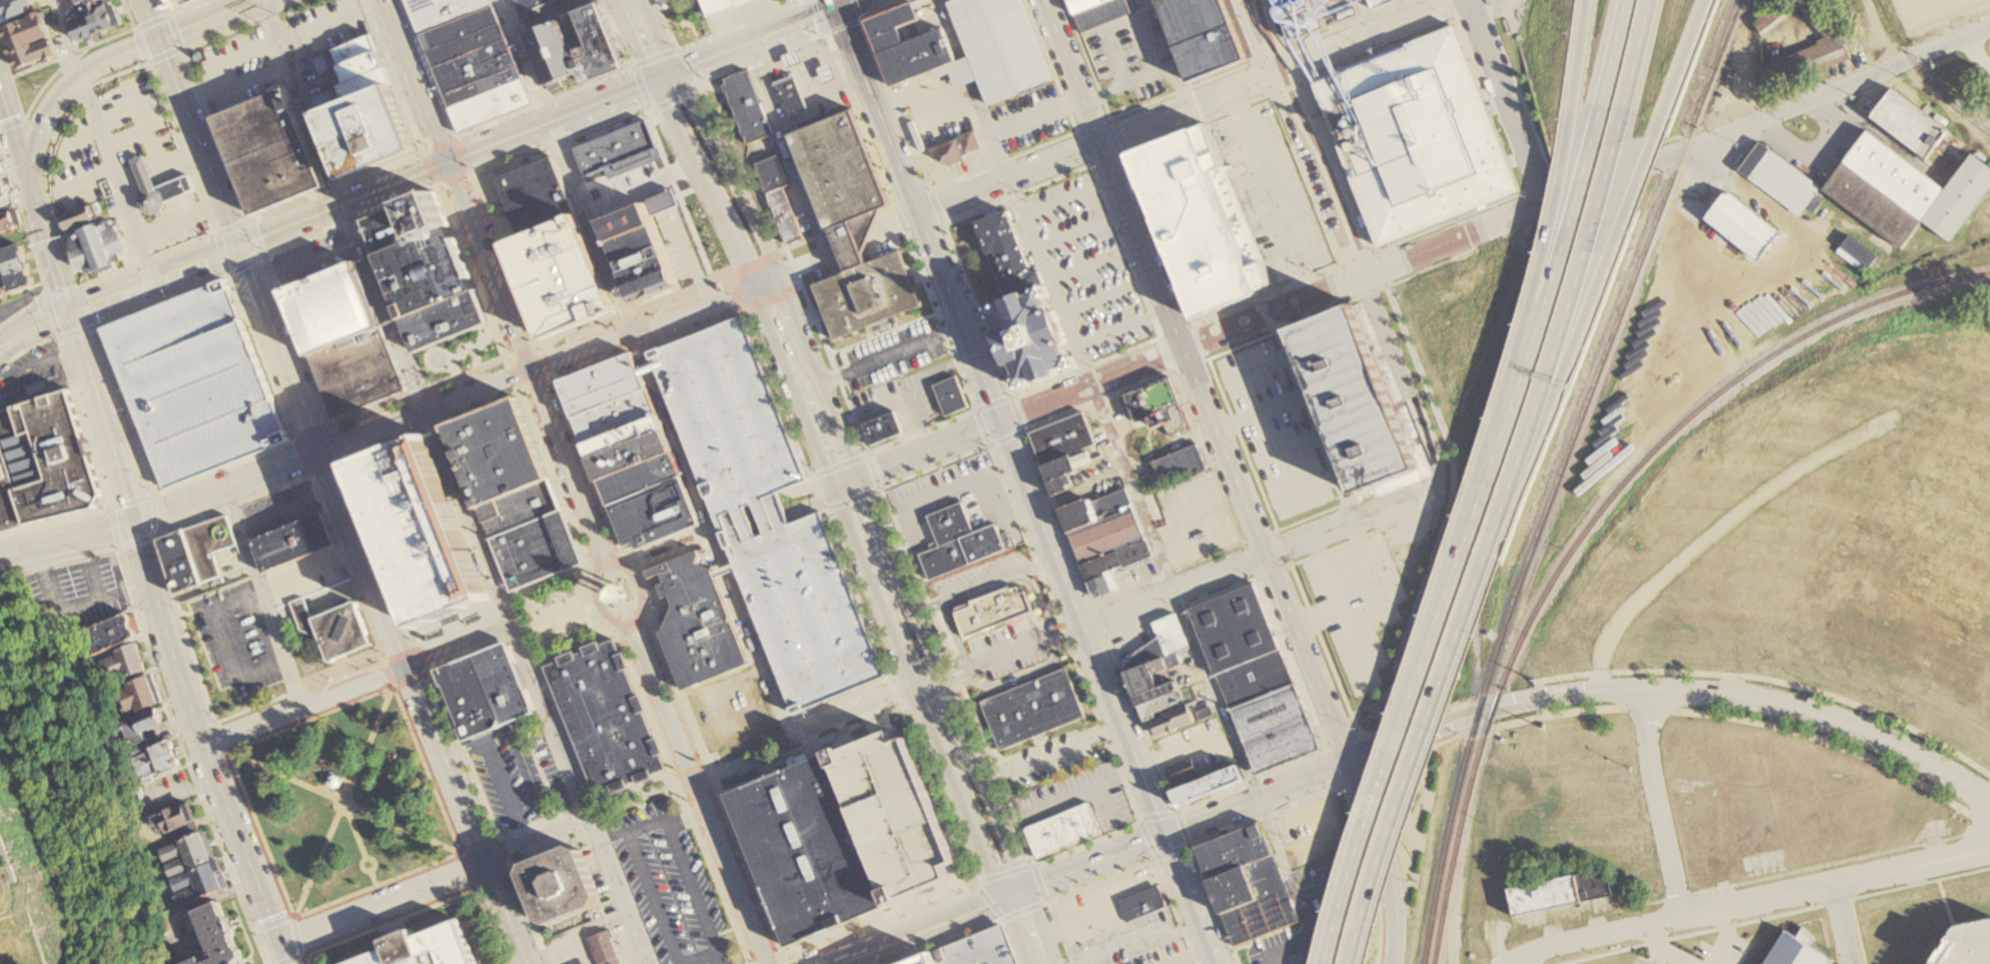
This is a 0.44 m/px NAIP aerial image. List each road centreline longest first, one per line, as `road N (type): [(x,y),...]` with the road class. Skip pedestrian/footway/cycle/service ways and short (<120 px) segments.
road 1 (primary): [(1348,760),(1044,0)]
road 2 (secondary): [(526,963),(240,247)]
road 3 (tertiary): [(1053,963),(779,280)]
road 4 (tertiary): [(1348,760),(1493,708),(1601,692),(1695,692),(1788,707),(1856,729),(1989,802)]
road 5 (residential): [(1367,275),(1989,26)]
road 6 (primary): [(1002,422),(1216,963)]
road 7 (motorway): [(1483,483),(1324,963)]
road 8 (motorway): [(1352,963),(1515,492)]
road 9 (residential): [(1541,950),(1989,848)]
road 10 (secondary): [(65,314),(204,747)]
road 11 (residential): [(423,413),(129,525),(0,553)]
road 12 (tertiary): [(652,84),(740,248),(837,488)]
road 13 (primary): [(840,9),(1002,422)]
road 14 (tertiary): [(837,488),(1003,899)]
road 15 (residential): [(1082,628),(1422,491),(1436,467)]
road 16 (residential): [(919,214),(1282,71)]
road 17 (residential): [(1002,422),(1356,280)]
road 18 (residential): [(768,963),(633,631)]
road 19 (residential): [(509,625),(204,747)]
road 20 (tertiary): [(779,280),(638,0)]
road 21 (motorway): [(1515,492),(1626,218)]
road 22 (motorway): [(1515,492),(1594,223)]
road 23 (residential): [(779,280),(529,369)]
road 24 (residential): [(504,849),(280,944)]
road 25 (secondary): [(204,747),(289,963)]
road 26 (residential): [(1681,916),(1652,775),(1648,690)]
road 27 (secondary): [(448,163),(240,247)]
road 28 (residential): [(529,369),(448,163)]
road 29 (residential): [(1545,204),(1463,0)]
road 30 (secondary): [(652,84),(448,163)]
road 31 (secondary): [(240,247),(158,46)]
road 32 (residential): [(158,46),(83,74),(61,94),(34,145),(28,187)]
road 33 (primary): [(1393,963),(1392,900),(1348,760)]
road 34 (residential): [(1436,467),(1367,295),(1367,275)]
road 35 (residential): [(1360,259),(1282,71)]
road 36 (secondary): [(840,9),(652,84)]
road 37 (residential): [(603,555),(529,369)]
road 38 (secondary): [(1166,834),(1348,760)]
road 39 (residential): [(1282,71),(1463,0)]
road 40 (secondary): [(240,247),(65,314)]
road 41 (residential): [(1002,422),(837,488)]
road 42 (secondary): [(838,963),(1003,899)]
road 43 (residential): [(448,163),(381,0)]
road 44 (secondary): [(1003,899),(1166,834)]
road 45 (motorway): [(1585,0),(1566,151)]
road 46 (motorway): [(1624,0),(1589,147)]
road 47 (motorway): [(1617,142),(1652,0)]
road 48 (motorway): [(1568,228),(1522,366)]
road 49 (motorway): [(1659,134),(1708,0)]
road 50 (motorway): [(1549,231),(1522,366)]
road 51 (secondary): [(28,187),(65,314)]
road 52 (motorway): [(1522,366),(1483,483)]

